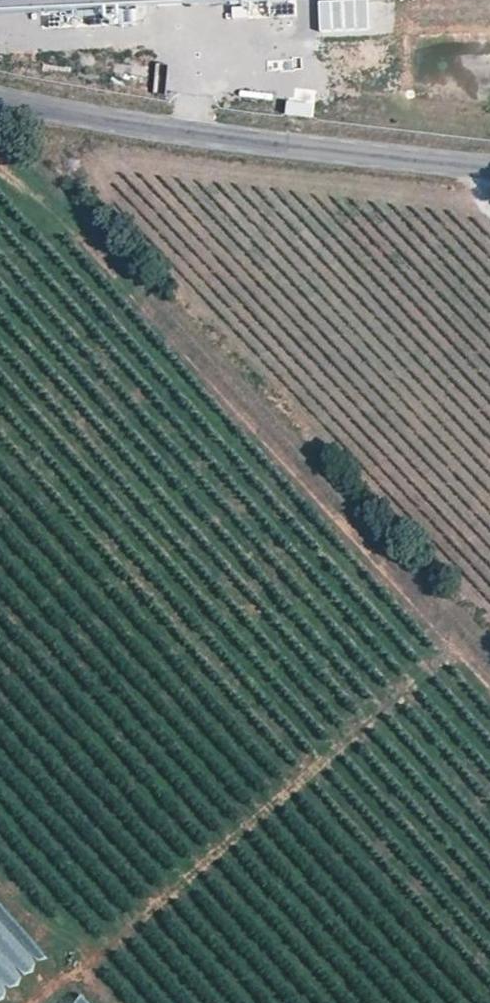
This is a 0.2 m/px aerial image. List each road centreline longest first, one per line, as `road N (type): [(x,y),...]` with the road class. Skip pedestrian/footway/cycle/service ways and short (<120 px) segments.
road 1 (tertiary): [(489,168),(0,101)]

